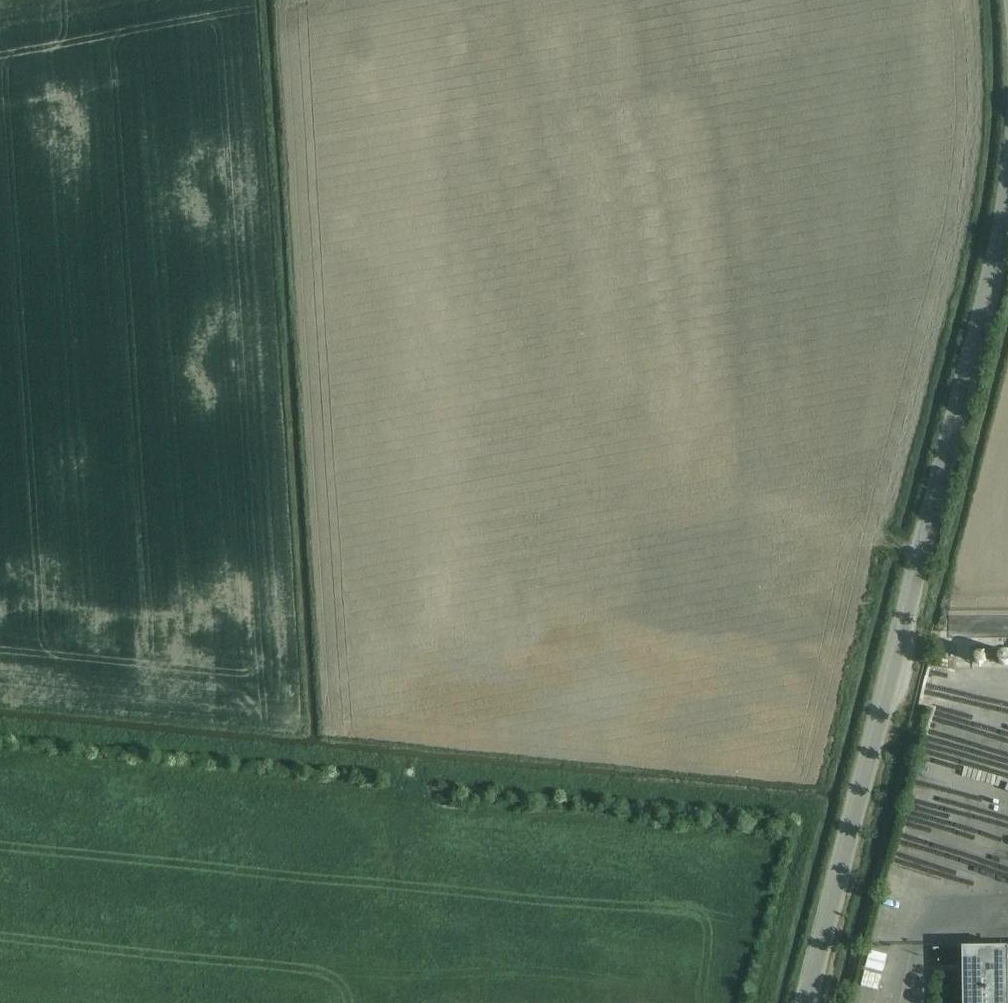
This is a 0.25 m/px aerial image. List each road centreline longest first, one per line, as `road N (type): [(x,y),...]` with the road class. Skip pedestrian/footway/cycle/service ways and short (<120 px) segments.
road 1 (unclassified): [(802,1002),(964,362),(994,221),(1007,89)]

